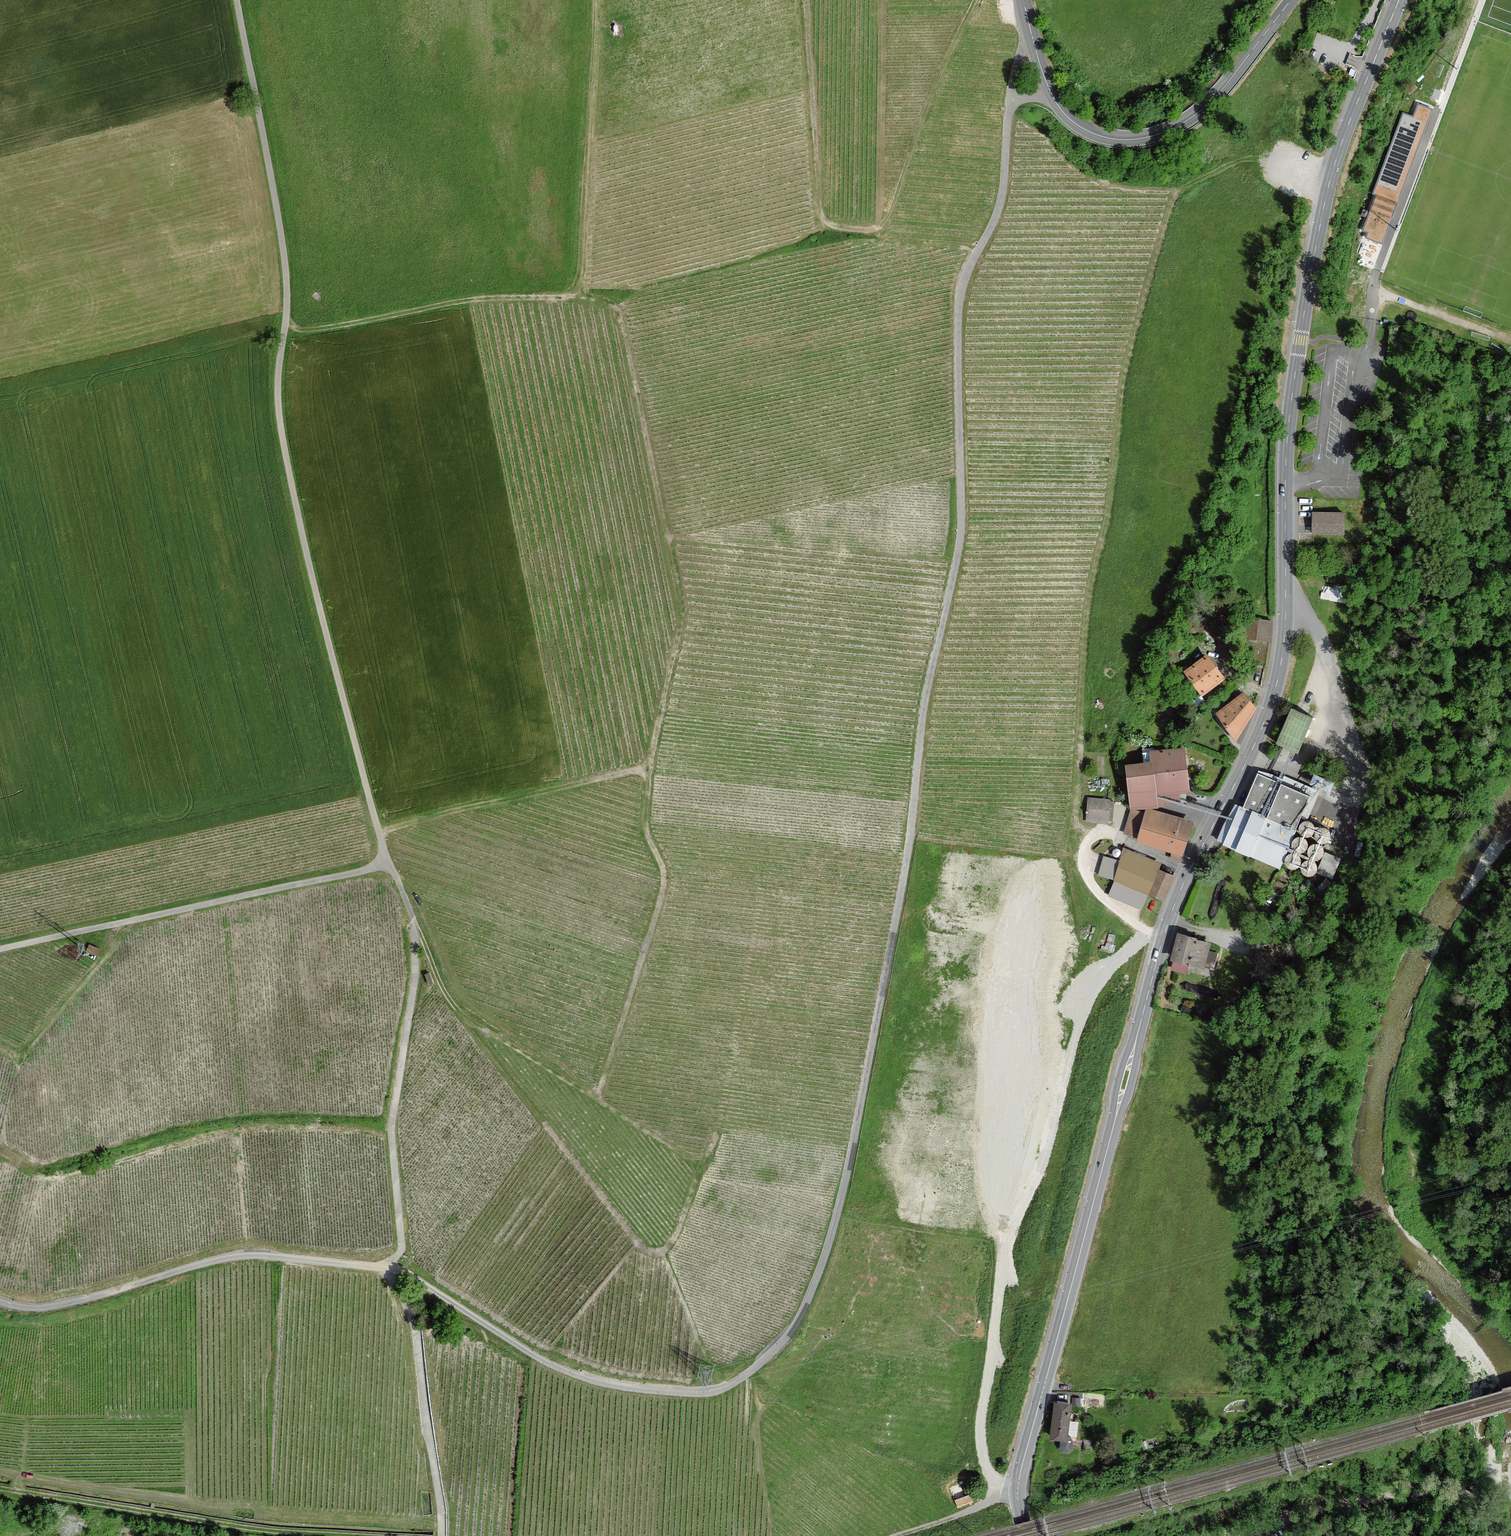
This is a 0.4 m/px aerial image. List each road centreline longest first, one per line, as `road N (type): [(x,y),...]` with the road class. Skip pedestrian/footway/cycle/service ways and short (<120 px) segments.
road 1 (track): [(388,1268),(549,1363),(633,1388),(701,1393),(729,1386),(799,1319),(845,1181),(903,884),(925,700),(961,535),(958,309),(1000,201),(1009,99)]
road 2 (track): [(237,0),(285,269),(282,433),(378,829),(412,918),(414,987),(391,1131),(402,1243),(388,1268)]
road 3 (tertiary): [(1399,0),(1335,164),(1313,263),(1287,438),(1278,681),(1178,897),(1134,1046)]
road 4 (track): [(286,323),(312,329),(484,299),(614,307),(629,342),(681,595),(680,632),(649,769),(378,829)]
road 5 (track): [(649,769),(645,829),(664,886),(596,1090),(456,1008),(412,918)]
road 6 (track): [(806,0),(824,220),(871,230),(889,212),(975,0)]
road 7 (tertiary): [(1114,1123),(1019,1481),(1026,1535)]
road 8 (tertiary): [(1291,0),(1209,104),(1168,130),(1129,140),(1086,130),(1059,107),(1023,0)]
road 9 (track): [(0,949),(357,873),(386,856)]
road 10 (track): [(0,1301),(44,1307),(241,1255),(388,1268)]
road 11 (track): [(358,1535),(242,1527),(0,1488)]
road 12 (track): [(596,0),(577,300)]
road 13 (track): [(388,1268),(414,1322),(441,1535)]
road 14 (track): [(1381,1497),(1218,1535)]
road 15 (track): [(1162,943),(1088,875),(1088,844),(1111,834)]
road 16 (track): [(1374,291),(1510,341)]
road 17 (track): [(1018,1494),(896,1535)]
road 18 (track): [(1028,23),(1009,99),(1053,96)]

